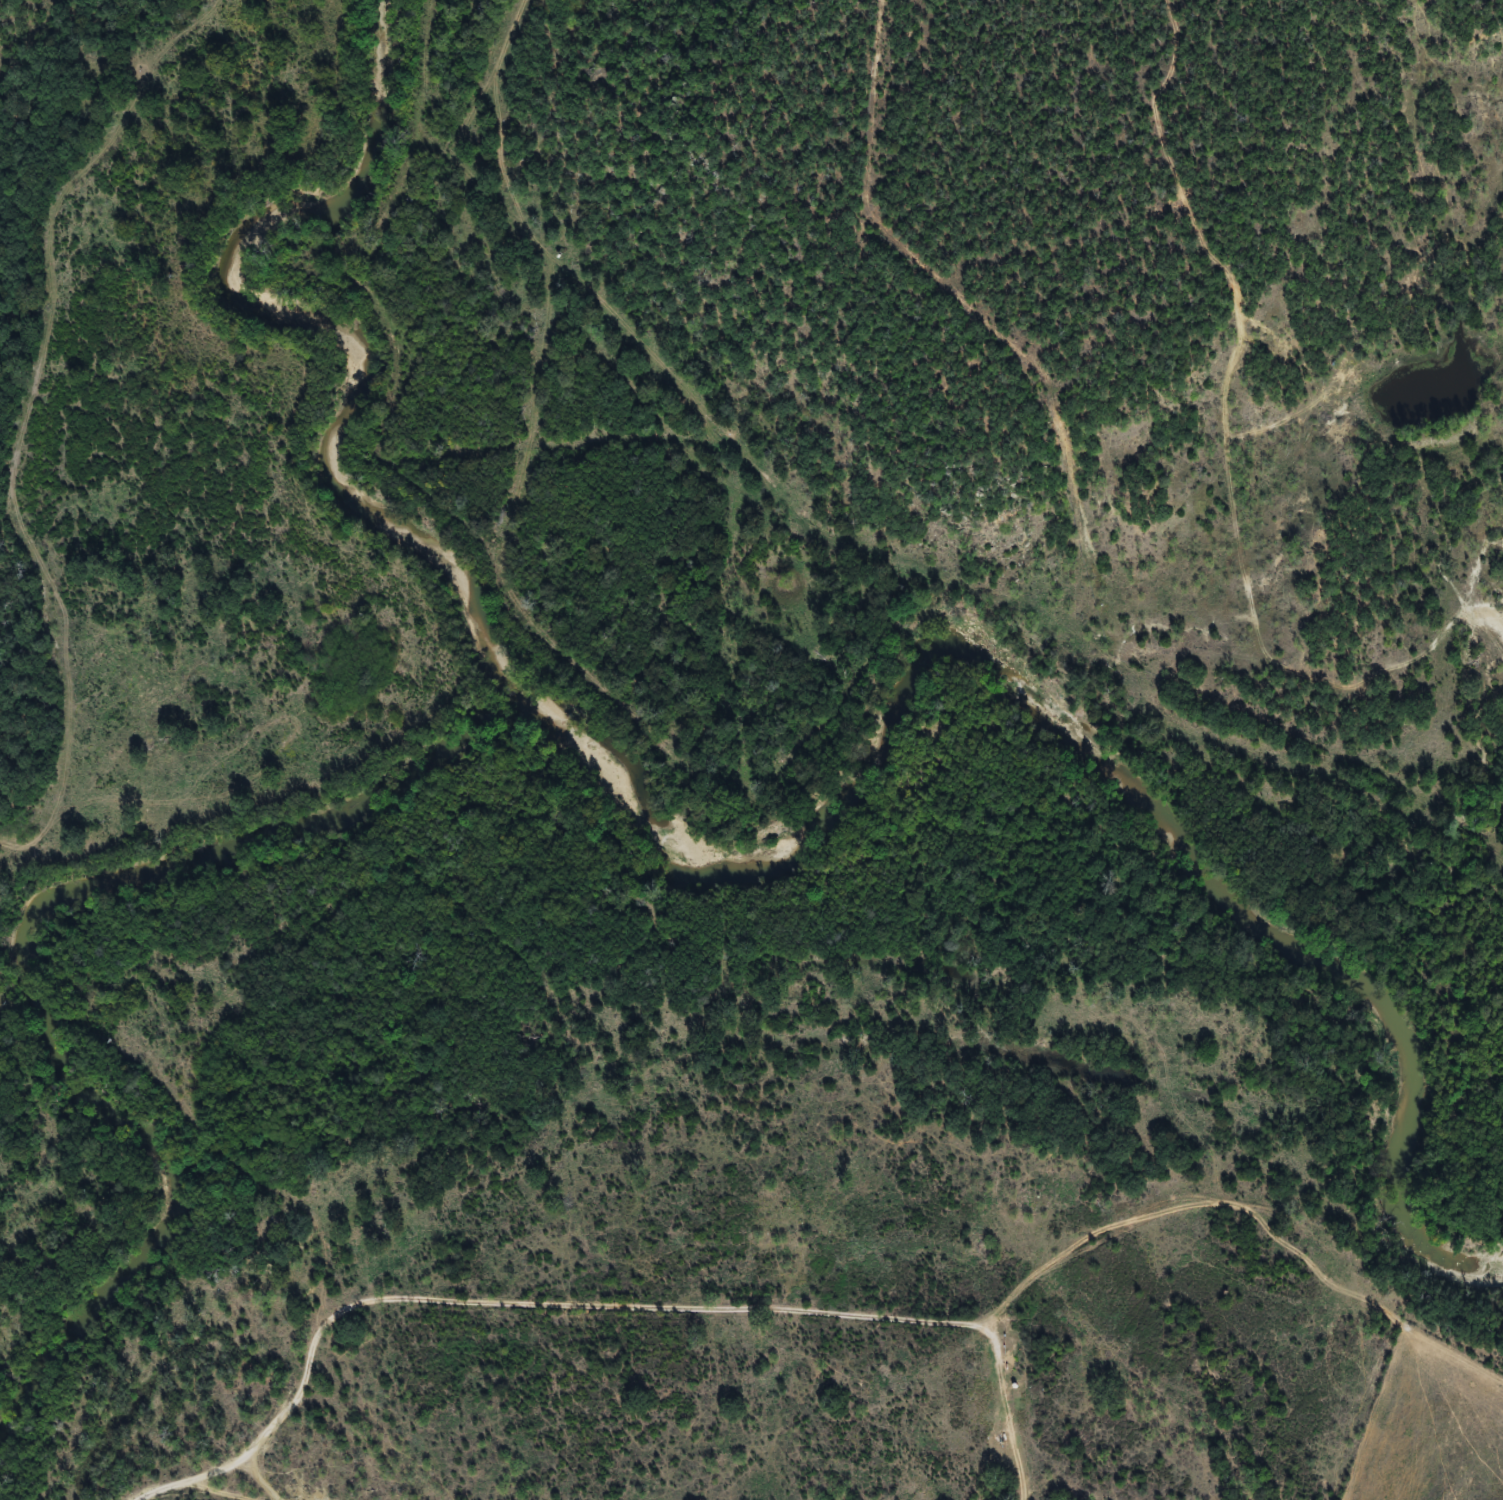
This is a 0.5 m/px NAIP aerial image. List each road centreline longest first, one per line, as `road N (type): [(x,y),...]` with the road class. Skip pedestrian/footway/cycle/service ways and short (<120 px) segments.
road 1 (residential): [(1326,1499),(1374,1366),(1374,1280),(1309,1214),(1243,1199),(972,1295),(785,1315),(740,1305),(378,1340),(272,1391),(252,1497)]

